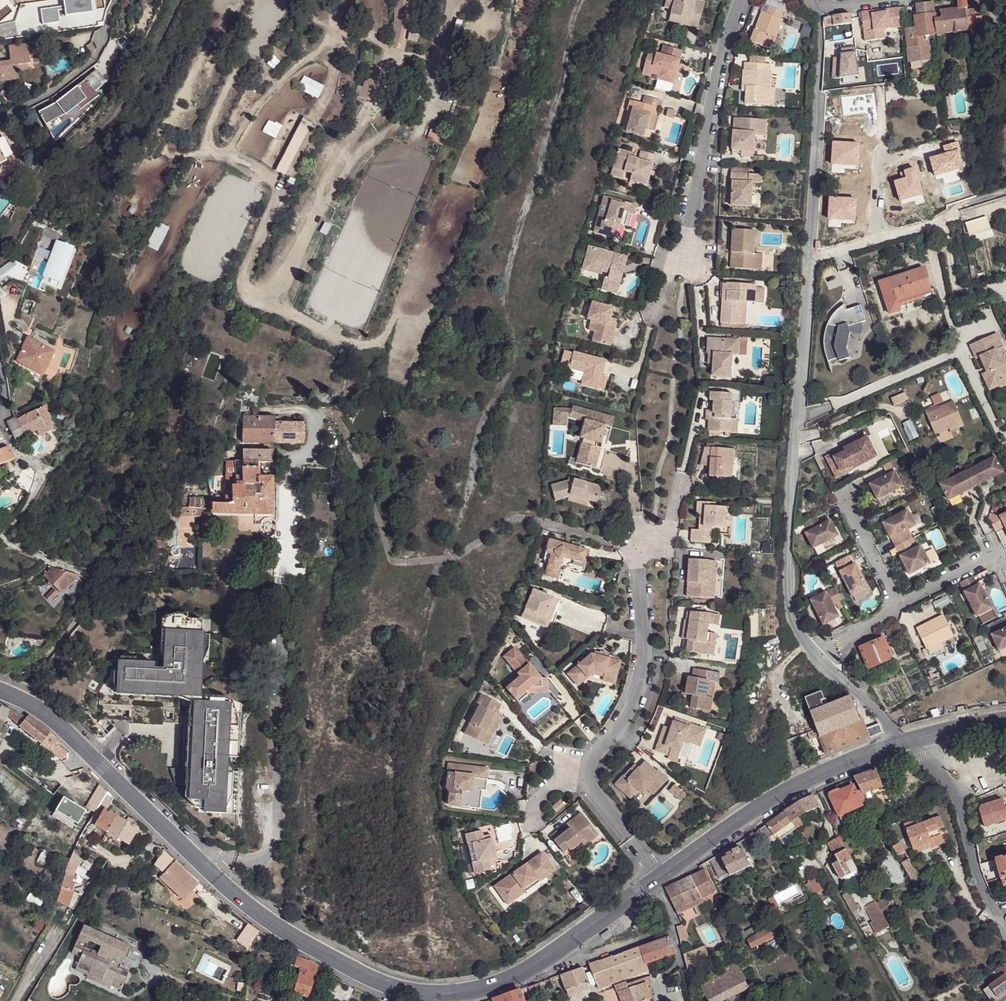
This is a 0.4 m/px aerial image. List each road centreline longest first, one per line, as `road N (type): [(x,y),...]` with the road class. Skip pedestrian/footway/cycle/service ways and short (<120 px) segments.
road 1 (unclassified): [(811,11),(819,30),(791,609),(816,654),(908,741)]
road 2 (track): [(407,0),(407,36),(376,100),(341,152),(283,279),(262,296),(245,294),(243,273),(280,182),(207,148),(235,73),(253,53),(276,0)]
road 3 (tertiary): [(0,689),(67,730),(222,885),(272,922),(385,986),(437,996)]
road 4 (tertiary): [(660,876),(806,781),(908,741)]
road 5 (tertiary): [(437,996),(523,974),(654,880)]
road 6 (unclassified): [(1005,931),(973,868),(959,805),(908,741)]
road 7 (track): [(223,155),(258,100),(330,38),(330,0)]
road 8 (unclassified): [(0,119),(88,65),(116,0)]
road 9 (unclassified): [(44,470),(17,454),(7,438),(0,361)]
road 10 (residential): [(694,1000),(673,918),(654,880)]

